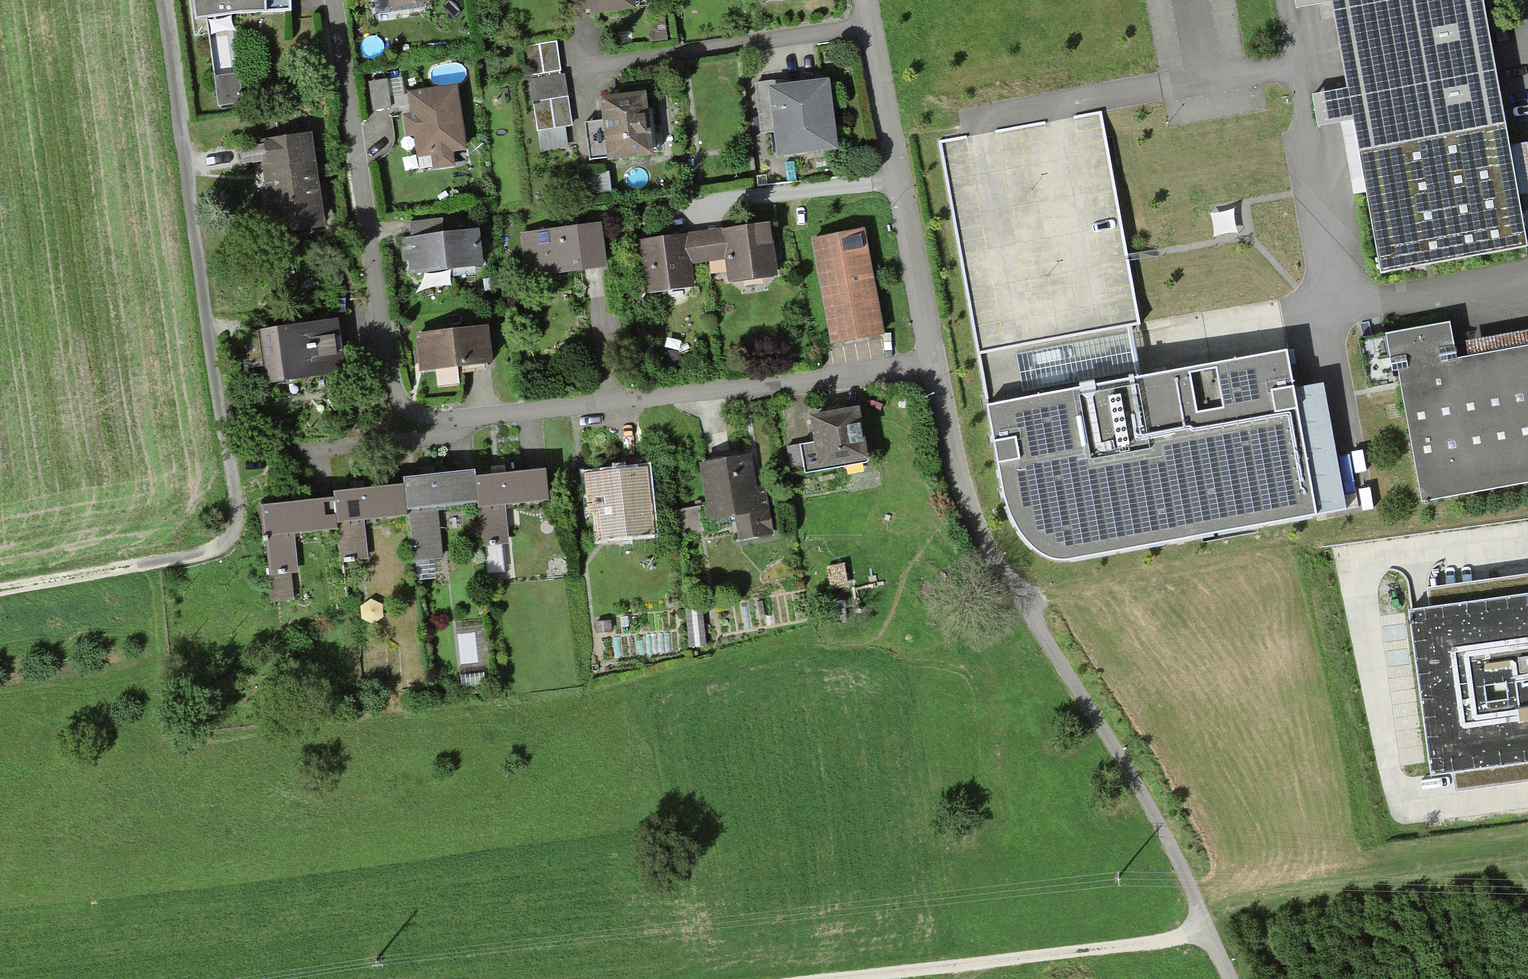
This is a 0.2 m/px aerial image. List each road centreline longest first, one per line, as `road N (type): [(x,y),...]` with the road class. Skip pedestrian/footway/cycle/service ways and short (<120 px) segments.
road 1 (residential): [(929,356),(684,396),(426,423),(399,405),(331,0)]
road 2 (track): [(0,585),(148,565),(228,540),(237,506),(165,0)]
road 3 (residential): [(1226,978),(1129,772),(959,493),(929,356)]
road 4 (track): [(1028,609),(1089,591),(1527,530)]
road 5 (track): [(1200,933),(819,978)]
road 6 (residential): [(929,356),(863,0)]

